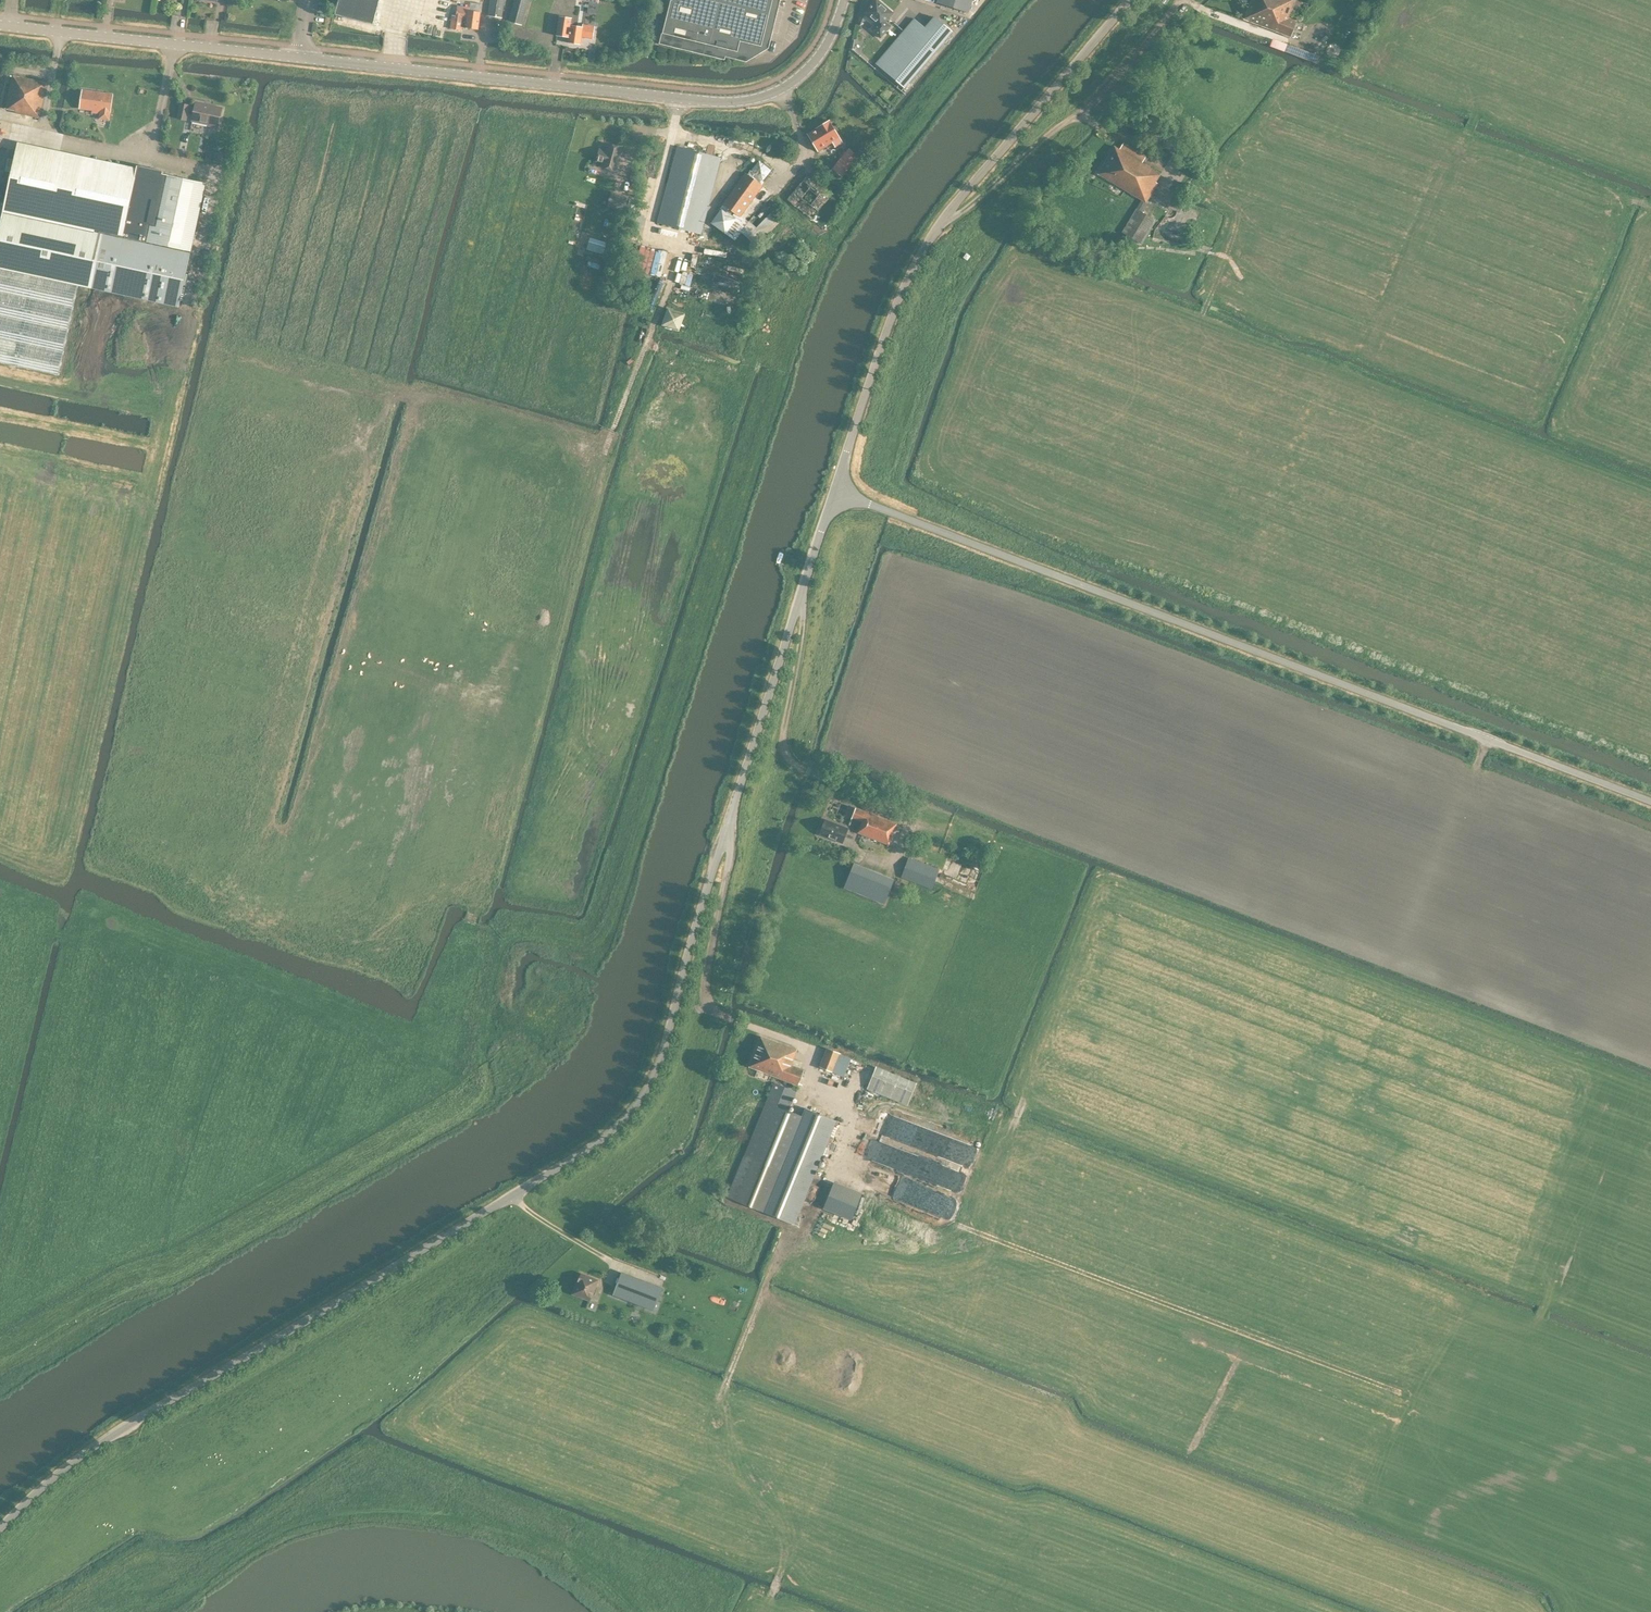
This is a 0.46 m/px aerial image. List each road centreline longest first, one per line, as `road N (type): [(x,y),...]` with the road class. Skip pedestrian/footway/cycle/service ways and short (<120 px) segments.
road 1 (track): [(729,820),(705,997),(715,1010),(805,1047),(815,1065),(810,1079),(846,1127),(828,1174),(1450,1411),(1470,1412),(1536,1329),(1618,1110)]
road 2 (unclassified): [(0,1527),(115,1433),(621,1125),(660,1062),(834,491)]
road 3 (tertiary): [(845,0),(825,48),(799,76),(774,94),(726,102),(0,24)]
road 4 (unclassified): [(1650,802),(834,491)]
road 5 (unclassified): [(834,491),(920,256),(1131,0)]
road 6 (track): [(384,1022),(151,932),(73,939),(0,909)]
road 7 (track): [(604,452),(674,272),(677,250),(650,223),(681,99)]
road 8 (track): [(767,1611),(795,1519),(741,1423),(722,1408),(729,1377)]
road 9 (track): [(828,1174),(805,1228),(781,1247),(729,1377)]
road 10 (track): [(804,620),(781,749),(818,775)]

